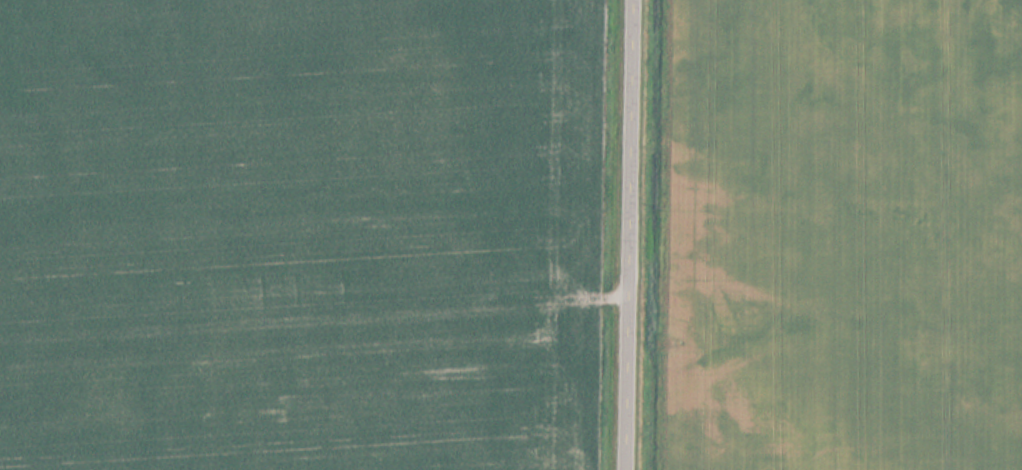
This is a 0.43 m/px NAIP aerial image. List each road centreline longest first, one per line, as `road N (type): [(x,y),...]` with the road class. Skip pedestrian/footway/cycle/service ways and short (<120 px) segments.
road 1 (residential): [(655,469),(648,0)]

